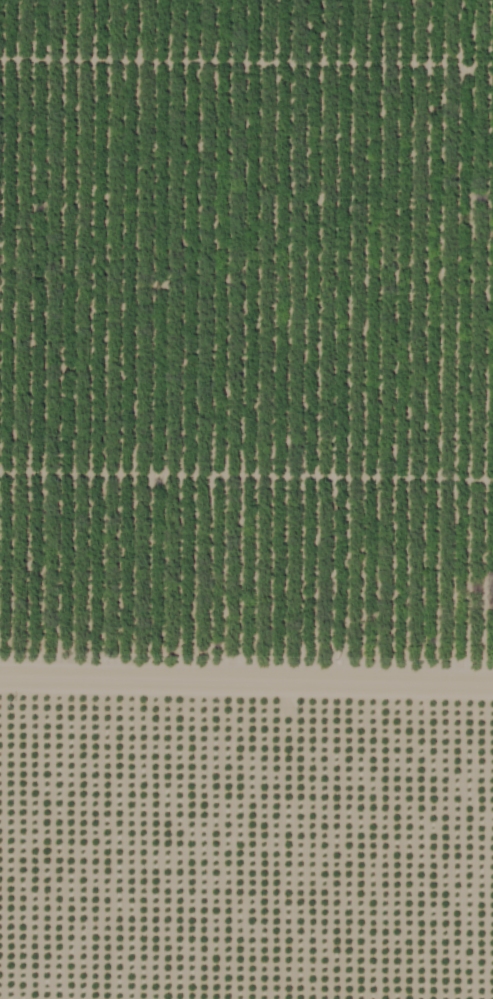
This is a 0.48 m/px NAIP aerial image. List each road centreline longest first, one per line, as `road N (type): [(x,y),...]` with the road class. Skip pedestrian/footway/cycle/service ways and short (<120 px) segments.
road 1 (residential): [(492,666),(0,658)]

